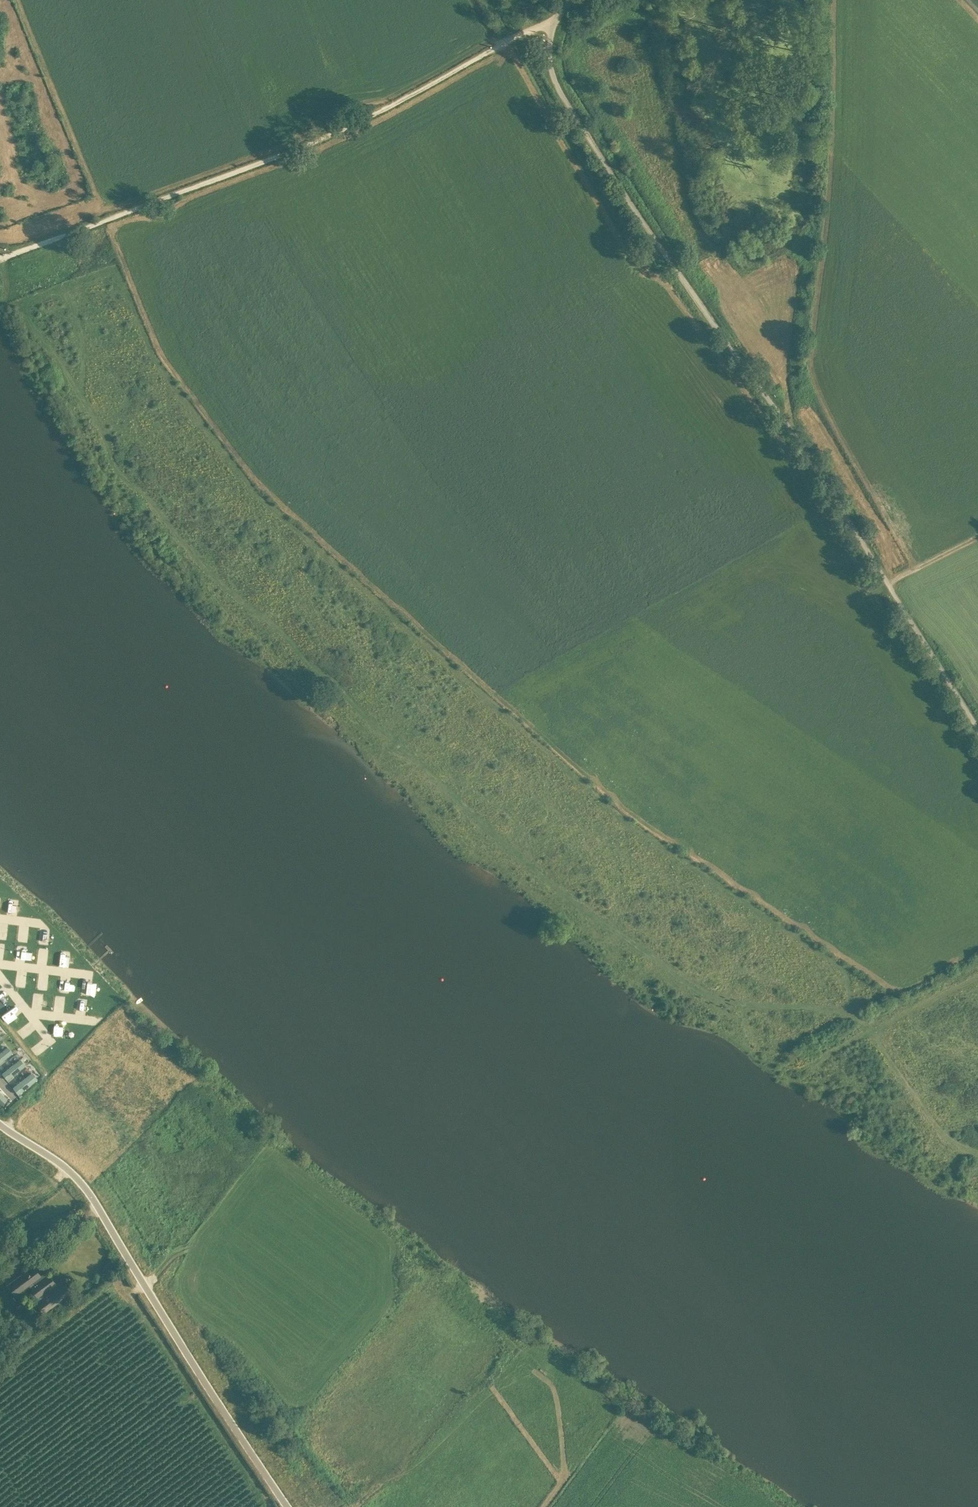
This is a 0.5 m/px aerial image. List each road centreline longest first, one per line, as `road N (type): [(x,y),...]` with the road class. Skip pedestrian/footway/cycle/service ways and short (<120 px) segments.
road 1 (unclassified): [(288,1506),(86,1188),(0,1124)]

